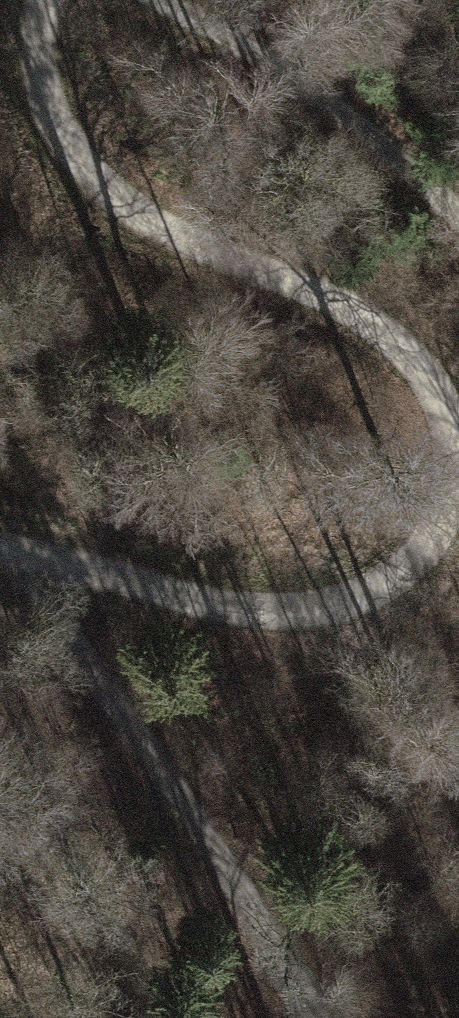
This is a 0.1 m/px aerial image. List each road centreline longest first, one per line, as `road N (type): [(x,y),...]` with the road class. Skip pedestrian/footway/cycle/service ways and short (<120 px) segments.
road 1 (track): [(458,442),(428,373),(369,312),(124,212),(74,160),(48,112),(34,50),(44,0)]
road 2 (track): [(0,548),(244,614),(345,609),(418,567),(447,525),(458,445)]
road 3 (track): [(0,548),(251,906),(317,1017)]
road 4 (track): [(145,0),(312,74),(458,217)]

